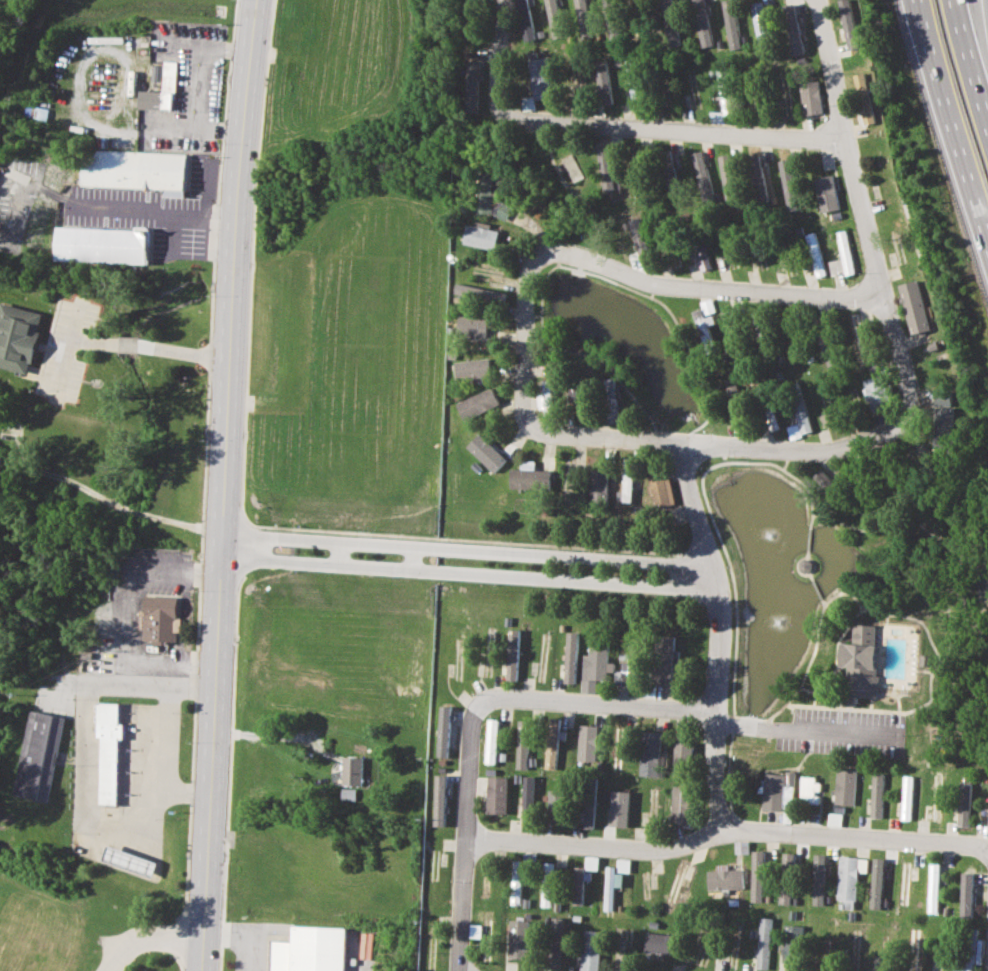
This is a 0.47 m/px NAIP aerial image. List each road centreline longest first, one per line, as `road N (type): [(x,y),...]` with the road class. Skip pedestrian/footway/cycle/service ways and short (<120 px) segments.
road 1 (secondary): [(200,970),(235,212),(258,0)]
road 2 (residential): [(884,296),(855,302),(671,288),(587,256),(542,254),(524,288),(524,423),(545,433),(691,444)]
road 3 (residential): [(219,556),(717,590)]
road 4 (residential): [(712,565),(220,533)]
road 5 (residential): [(817,0),(884,296),(916,399),(887,434)]
road 6 (residential): [(849,136),(517,115),(498,86),(501,0)]
road 7 (residential): [(691,444),(685,470),(721,628),(715,713),(723,813)]
road 8 (residential): [(457,970),(468,730),(489,703)]
road 9 (residential): [(464,841),(653,854),(685,848),(723,813)]
road 10 (motorway): [(908,0),(987,262)]
road 11 (residential): [(723,813),(751,833),(781,840),(965,835),(987,845)]
road 12 (residential): [(489,703),(715,713)]
road 13 (residential): [(691,444),(841,451),(887,434)]
road 14 (motorway): [(987,154),(944,0)]

